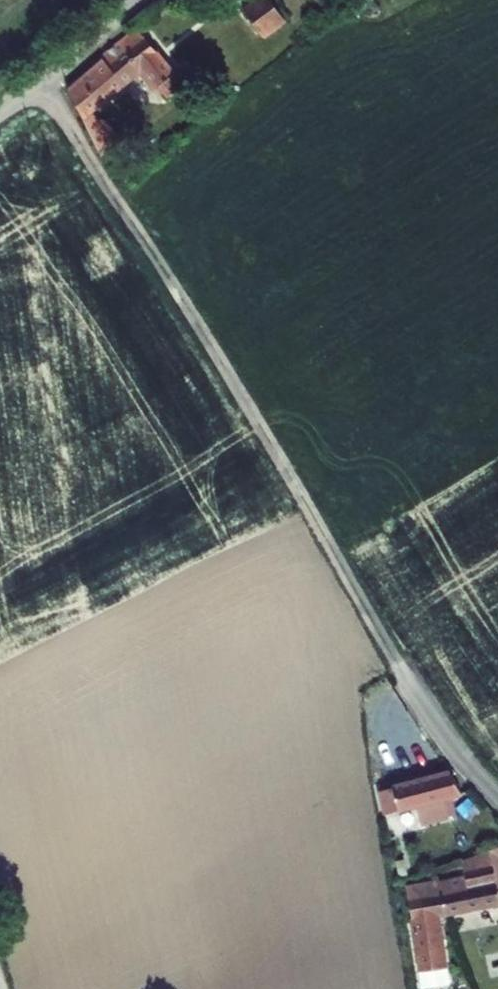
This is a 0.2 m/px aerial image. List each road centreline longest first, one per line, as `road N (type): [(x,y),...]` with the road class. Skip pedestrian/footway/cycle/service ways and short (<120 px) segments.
road 1 (track): [(401,669),(244,398),(47,85)]
road 2 (residential): [(0,113),(47,85),(143,0)]
road 3 (residential): [(497,794),(401,669)]

